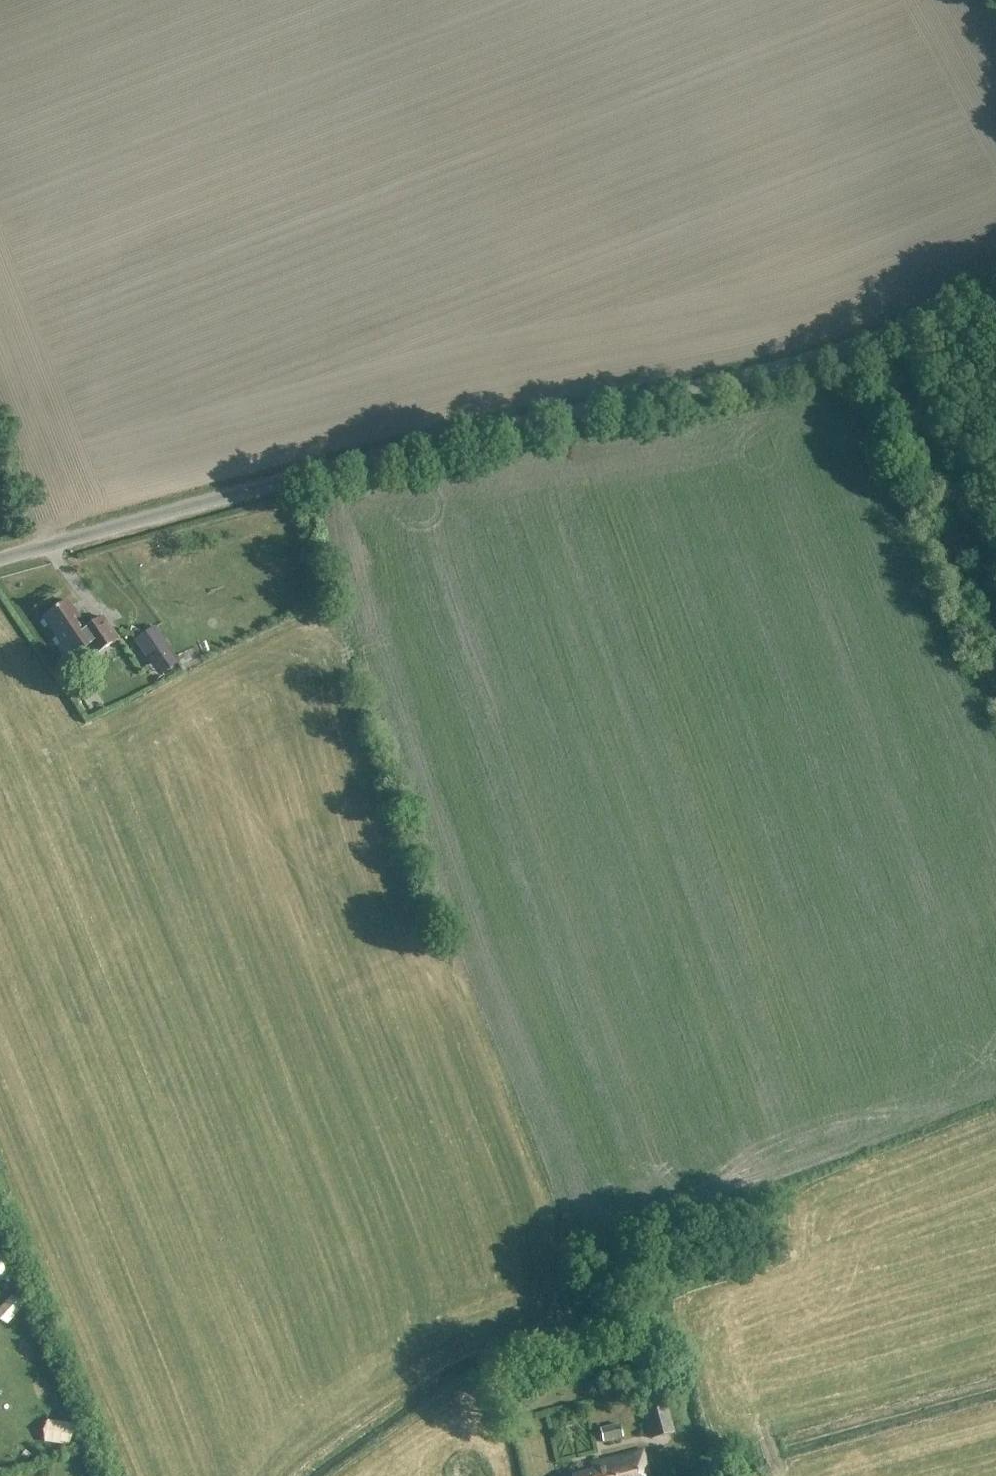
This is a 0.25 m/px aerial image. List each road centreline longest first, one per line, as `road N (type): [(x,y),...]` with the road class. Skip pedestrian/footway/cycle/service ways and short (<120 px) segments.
road 1 (unclassified): [(0,558),(483,430),(801,363),(995,285)]

